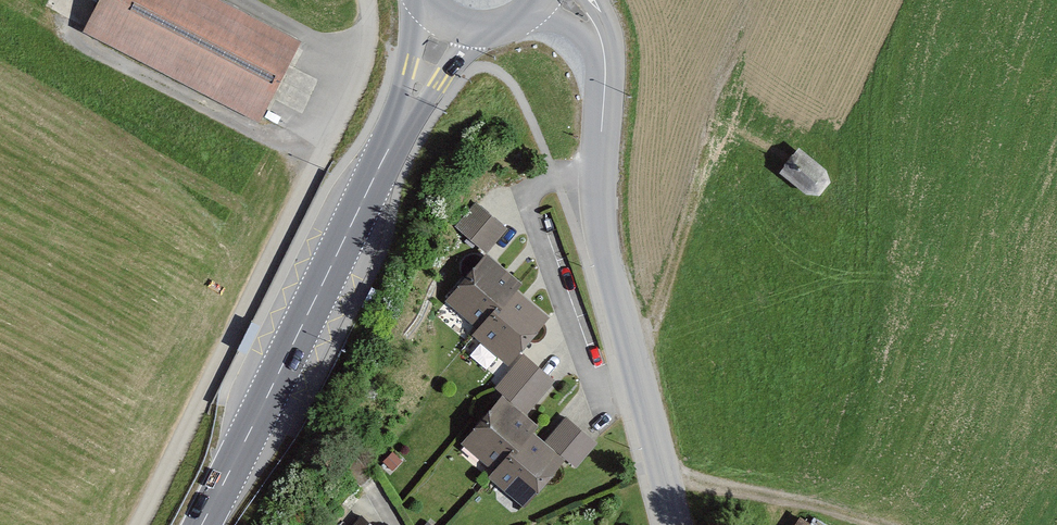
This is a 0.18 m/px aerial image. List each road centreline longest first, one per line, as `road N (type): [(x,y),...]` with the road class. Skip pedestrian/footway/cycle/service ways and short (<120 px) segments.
road 1 (tertiary): [(597,31),(605,71),(602,243),(671,524)]
road 2 (primary): [(404,112),(198,524)]
road 3 (track): [(623,346),(665,293),(713,128)]
road 4 (primary): [(404,112),(489,27)]

